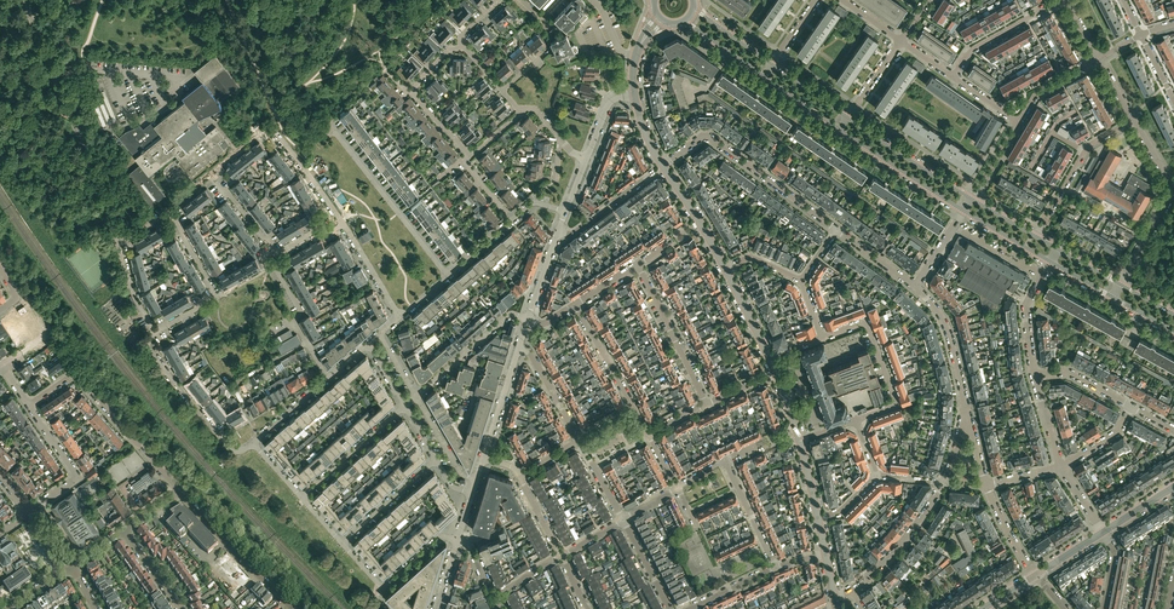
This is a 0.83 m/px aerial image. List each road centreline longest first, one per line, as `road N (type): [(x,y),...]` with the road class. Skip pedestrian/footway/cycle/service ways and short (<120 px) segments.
road 1 (residential): [(837,229),(711,137),(663,164)]
road 2 (residential): [(448,275),(334,130),(323,139)]
road 3 (residential): [(210,175),(269,127),(342,223)]
road 4 (residential): [(520,478),(578,440),(535,360),(519,350)]
road 5 (residential): [(118,243),(56,78)]
road 6 (residential): [(858,420),(895,401),(870,329),(861,323),(822,337)]
road 7 (residential): [(253,443),(234,449),(200,416),(150,352),(155,334)]
road 8 (residential): [(293,608),(179,492)]
road 9 (residential): [(155,334),(213,294),(172,212)]
road 10 (residential): [(706,405),(637,265)]
road 11 (residential): [(179,492),(75,376)]
road 12 (residential): [(1037,236),(1089,144),(1132,120)]
road 13 (residential): [(458,539),(442,537),(384,586),(342,543)]
road 14 (tertiary): [(971,198),(845,117)]
road 15 (tertiary): [(838,128),(963,210)]
road 16 (residential): [(649,434),(574,305)]
road 17 (residential): [(969,419),(944,318),(915,286)]
road 18 (residential): [(27,511),(76,474),(29,405)]
road 19 (residential): [(416,396),(509,315),(530,318)]
road 20 (residential): [(851,589),(886,560),(943,484)]
road 21 (residential): [(328,379),(296,324),(300,308),(277,255)]
road 22 (residential): [(302,497),(404,405)]
road 23 (residential): [(953,77),(971,50),(1057,0)]
road 24 (residential): [(342,543),(436,459)]
road 25 (tertiary): [(725,267),(663,164)]
road 26 (residential): [(1050,262),(1027,307),(1034,376)]

